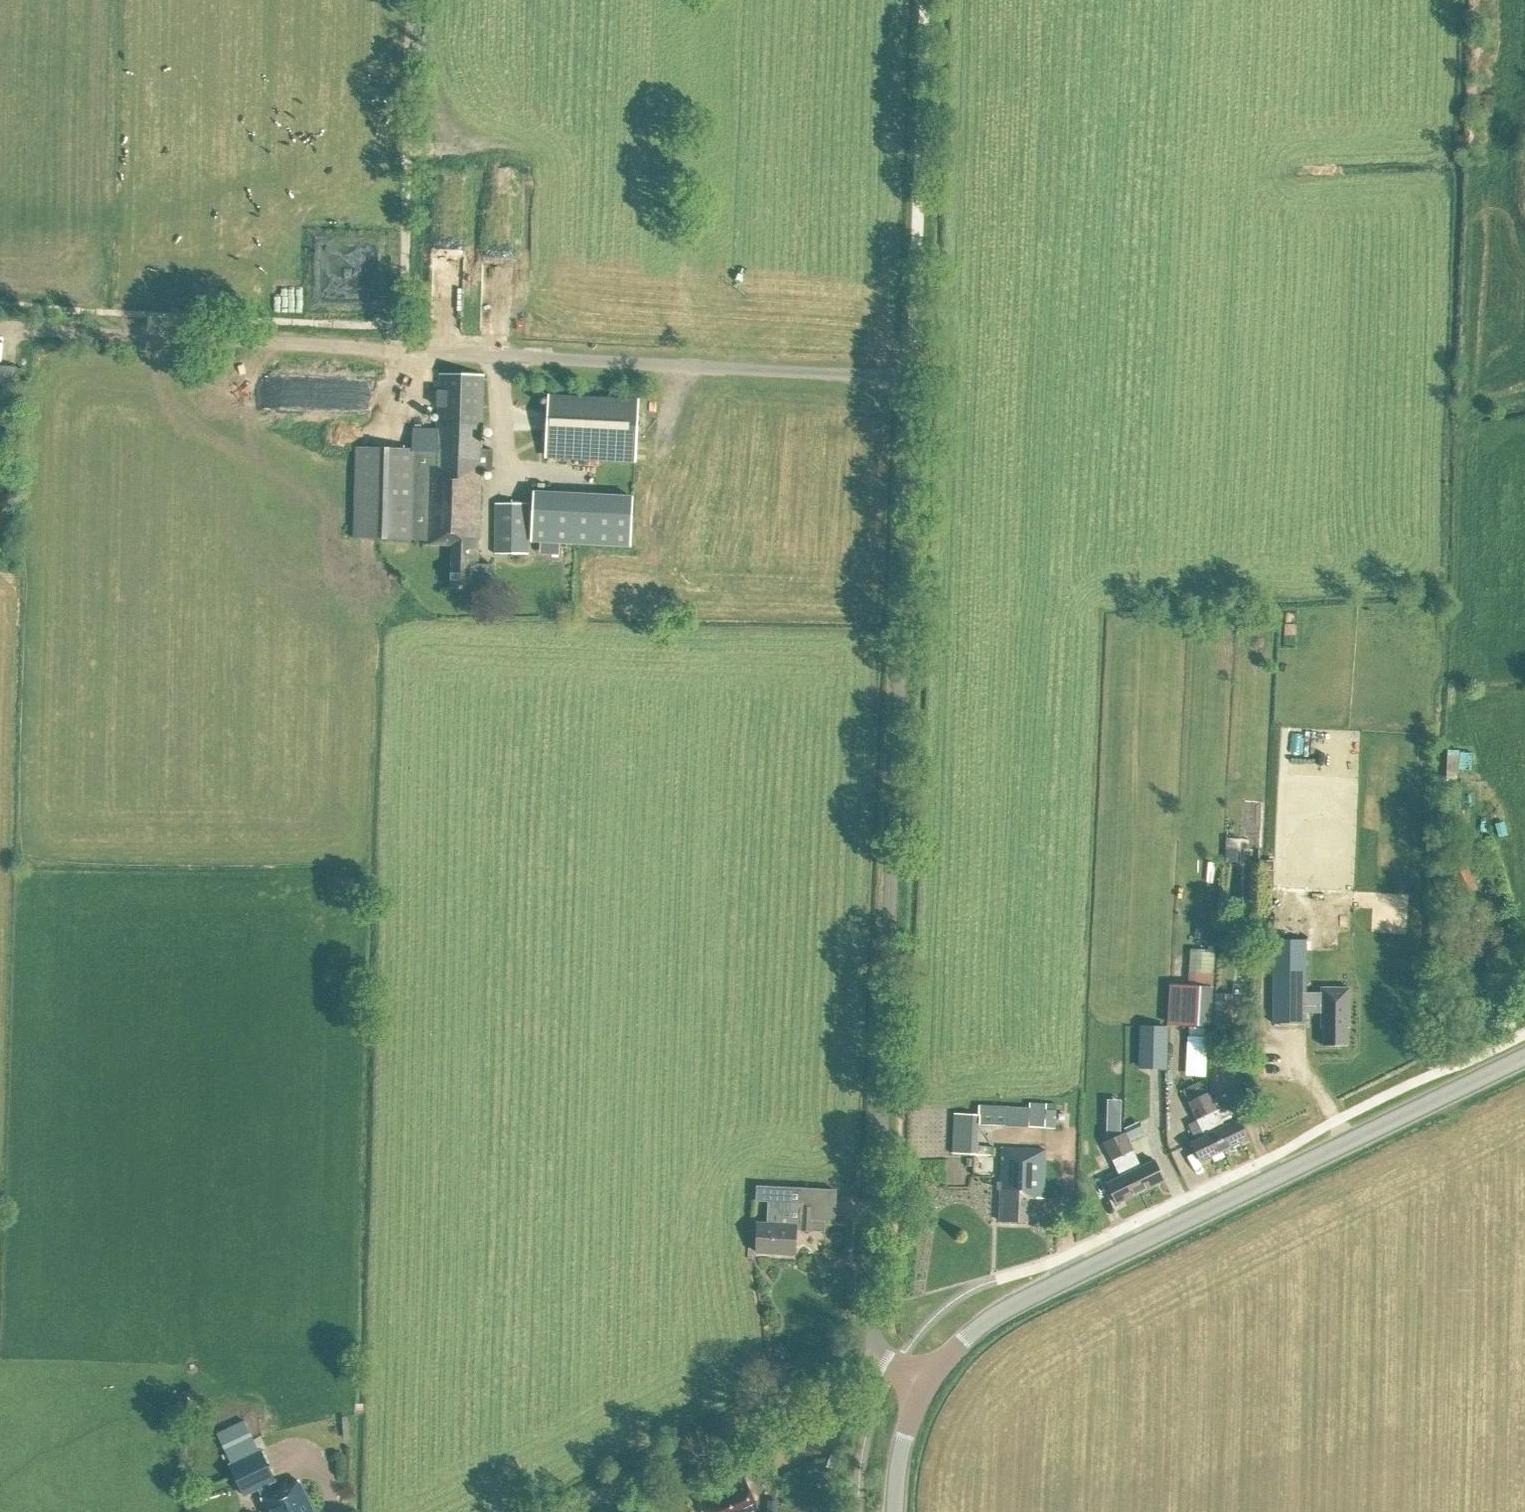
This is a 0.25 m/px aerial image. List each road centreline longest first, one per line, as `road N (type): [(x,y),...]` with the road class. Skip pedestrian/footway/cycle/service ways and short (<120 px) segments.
road 1 (unclassified): [(893,1365),(878,1336),(922,378)]
road 2 (tertiary): [(927,1381),(963,1340),(1016,1302),(1524,1053)]
road 3 (unclassified): [(922,378),(381,346)]
road 4 (track): [(381,346),(0,324)]
road 5 (unclassified): [(936,0),(922,378)]
road 6 (unclassified): [(558,1511),(828,1377),(893,1365)]
road 7 (tertiary): [(898,1511),(909,1428),(927,1381)]

